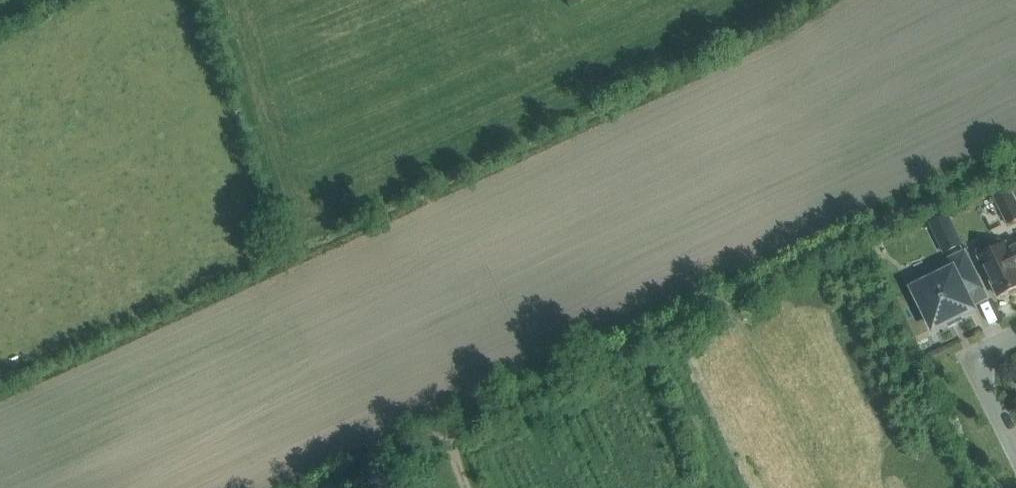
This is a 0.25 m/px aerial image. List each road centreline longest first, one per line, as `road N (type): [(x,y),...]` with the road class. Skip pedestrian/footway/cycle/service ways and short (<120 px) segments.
road 1 (unclassified): [(328,487),(1015,168)]

